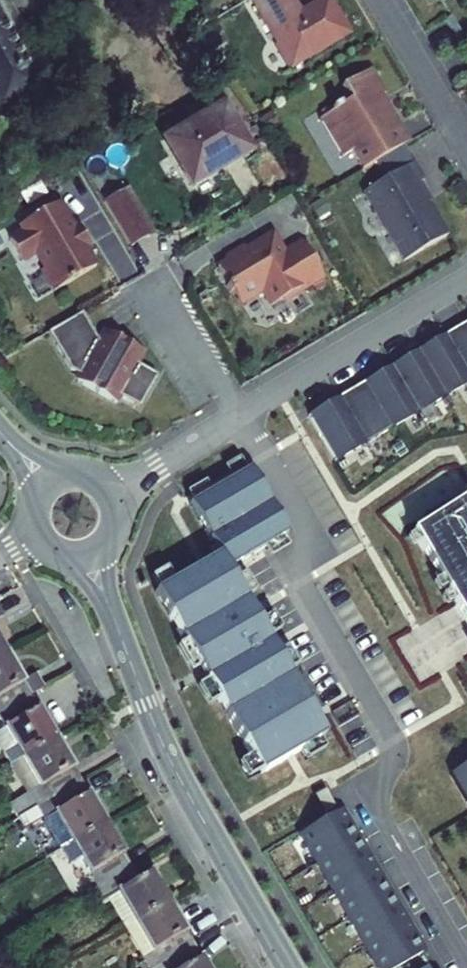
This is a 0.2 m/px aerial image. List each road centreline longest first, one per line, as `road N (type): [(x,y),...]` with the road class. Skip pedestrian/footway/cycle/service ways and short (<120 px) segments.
road 1 (secondary): [(289,967),(165,748),(87,558)]
road 2 (residential): [(389,749),(300,583),(309,531),(237,414)]
road 3 (residential): [(237,414),(466,276)]
road 4 (residential): [(389,749),(381,813),(466,961)]
road 5 (residential): [(380,0),(466,146)]
road 6 (residential): [(152,275),(237,414)]
road 7 (residential): [(111,491),(237,414)]

